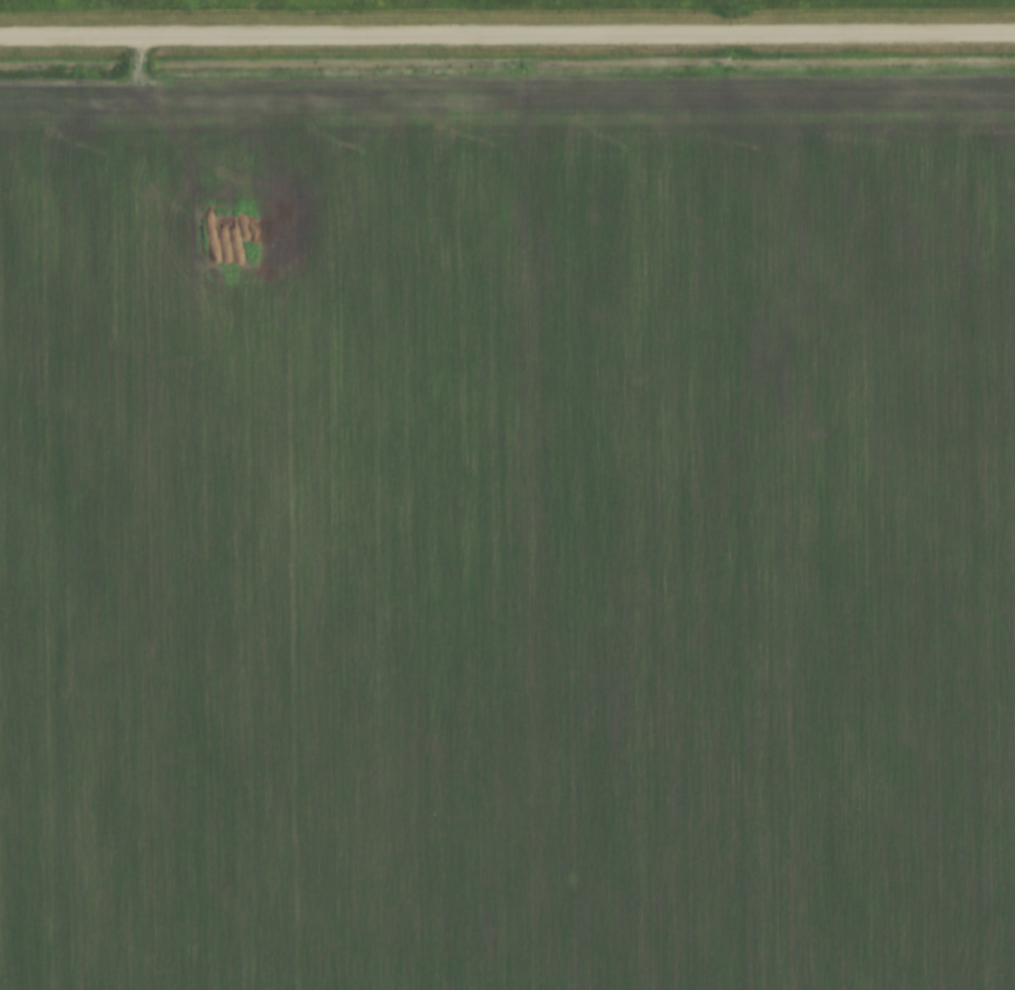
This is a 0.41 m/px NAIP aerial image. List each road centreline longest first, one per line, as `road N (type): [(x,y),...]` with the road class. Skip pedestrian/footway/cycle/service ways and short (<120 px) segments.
road 1 (residential): [(0,36),(1014,35)]

